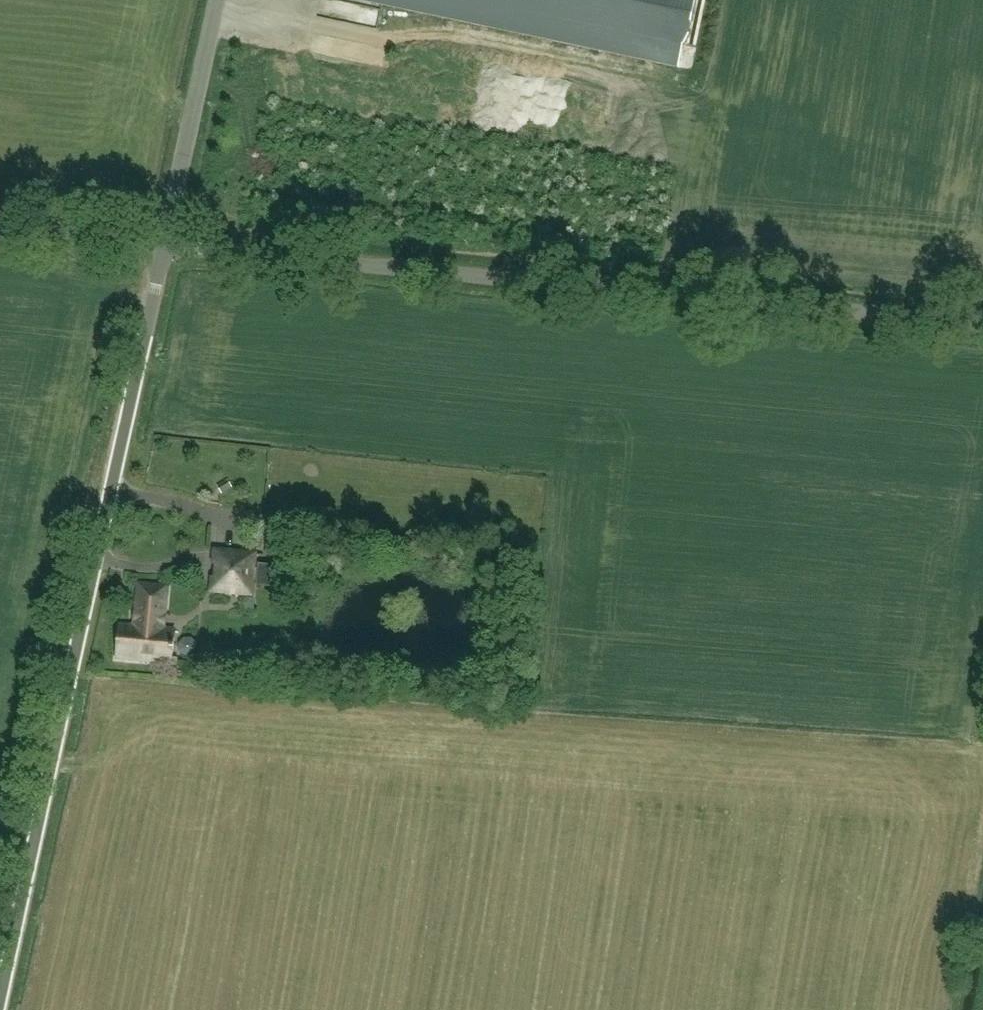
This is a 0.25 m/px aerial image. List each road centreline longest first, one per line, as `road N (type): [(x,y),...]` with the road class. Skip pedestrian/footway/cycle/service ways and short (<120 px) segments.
road 1 (unclassified): [(982,319),(164,245)]
road 2 (unclassified): [(0,1004),(164,245)]
road 3 (unclassified): [(164,245),(217,0)]
road 4 (unclassified): [(164,245),(0,229)]

